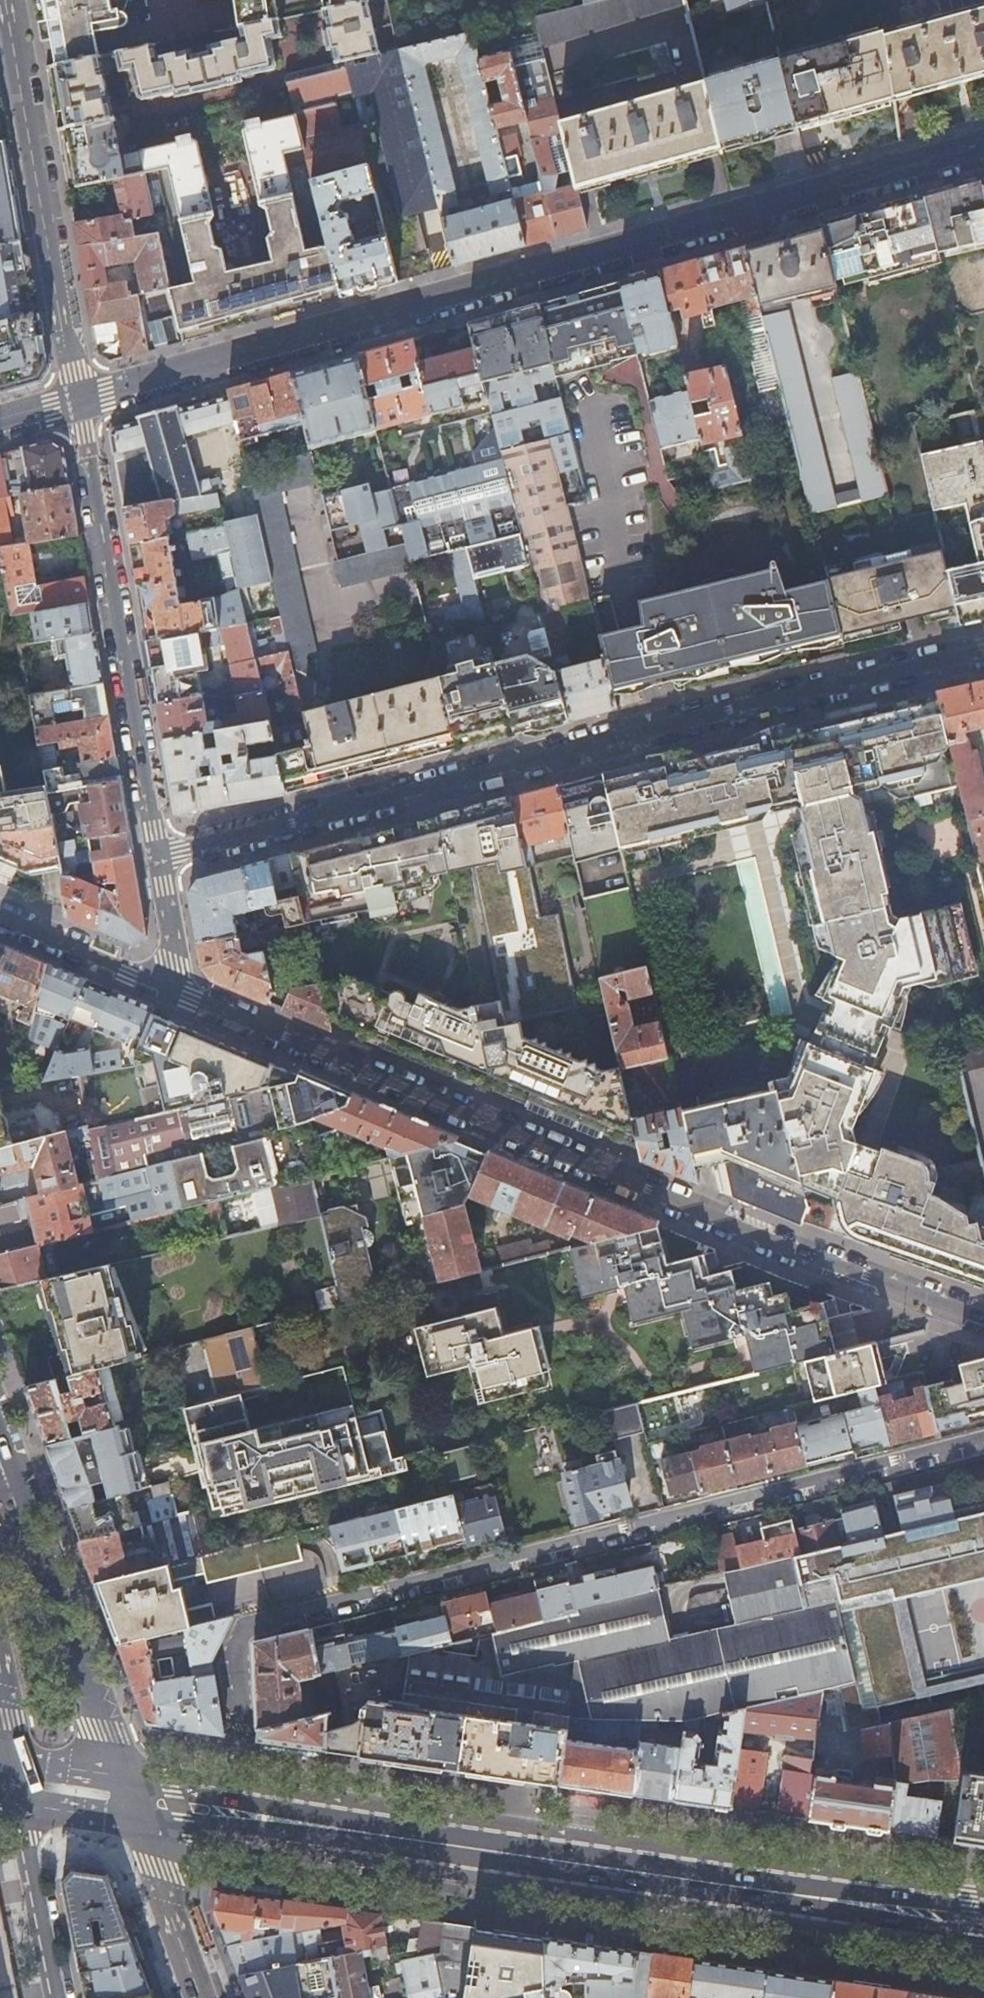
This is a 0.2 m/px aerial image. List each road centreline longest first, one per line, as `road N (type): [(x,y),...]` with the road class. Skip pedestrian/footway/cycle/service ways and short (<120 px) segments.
road 1 (secondary): [(80,406),(983,145)]
road 2 (residential): [(178,990),(668,1198),(983,1319)]
road 3 (residential): [(983,660),(158,855)]
road 4 (primary): [(834,1900),(372,1834)]
road 5 (residential): [(158,855),(80,406)]
road 6 (residential): [(6,0),(80,406)]
road 7 (tertiary): [(121,1780),(0,1441)]
road 8 (primary): [(372,1834),(245,1795),(121,1780)]
road 9 (primary): [(138,1823),(287,1843),(372,1834)]
road 10 (residential): [(14,1804),(52,1997)]
road 11 (residential): [(0,918),(178,990)]
road 12 (tertiary): [(201,1997),(138,1823)]
road 13 (primary): [(834,1900),(983,1945)]
road 14 (primary): [(983,1902),(834,1900)]
road 15 (residential): [(178,990),(158,855)]
road 16 (primary): [(14,1804),(138,1823)]

